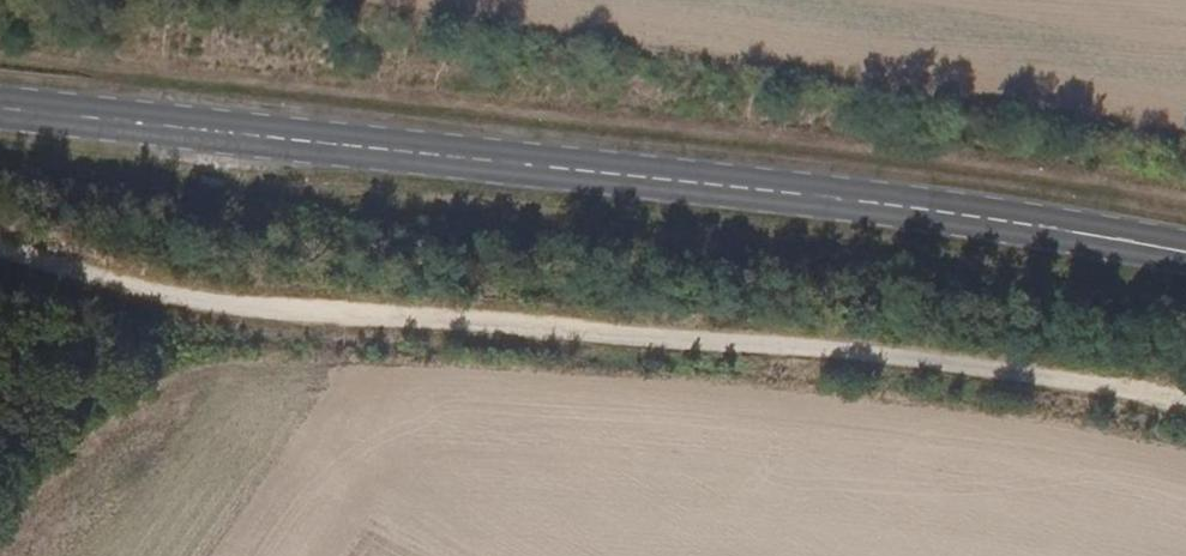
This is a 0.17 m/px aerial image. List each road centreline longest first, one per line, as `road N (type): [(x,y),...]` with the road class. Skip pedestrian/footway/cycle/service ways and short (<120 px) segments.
road 1 (track): [(0,247),(175,299),(830,348),(1185,409)]
road 2 (primary): [(0,111),(592,175),(1185,254)]

